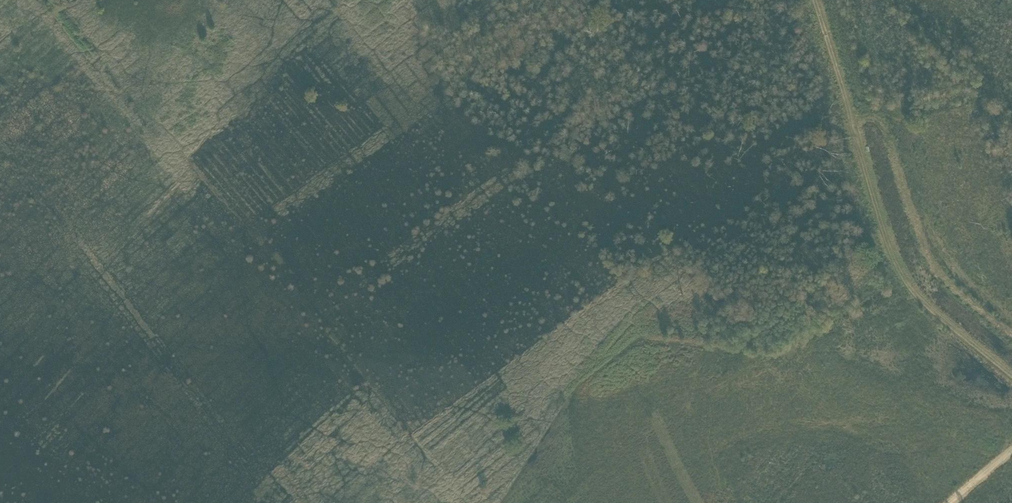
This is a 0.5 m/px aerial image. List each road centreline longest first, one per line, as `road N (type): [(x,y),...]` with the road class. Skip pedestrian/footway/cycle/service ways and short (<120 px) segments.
road 1 (track): [(811,0),(905,278),(1011,376)]

